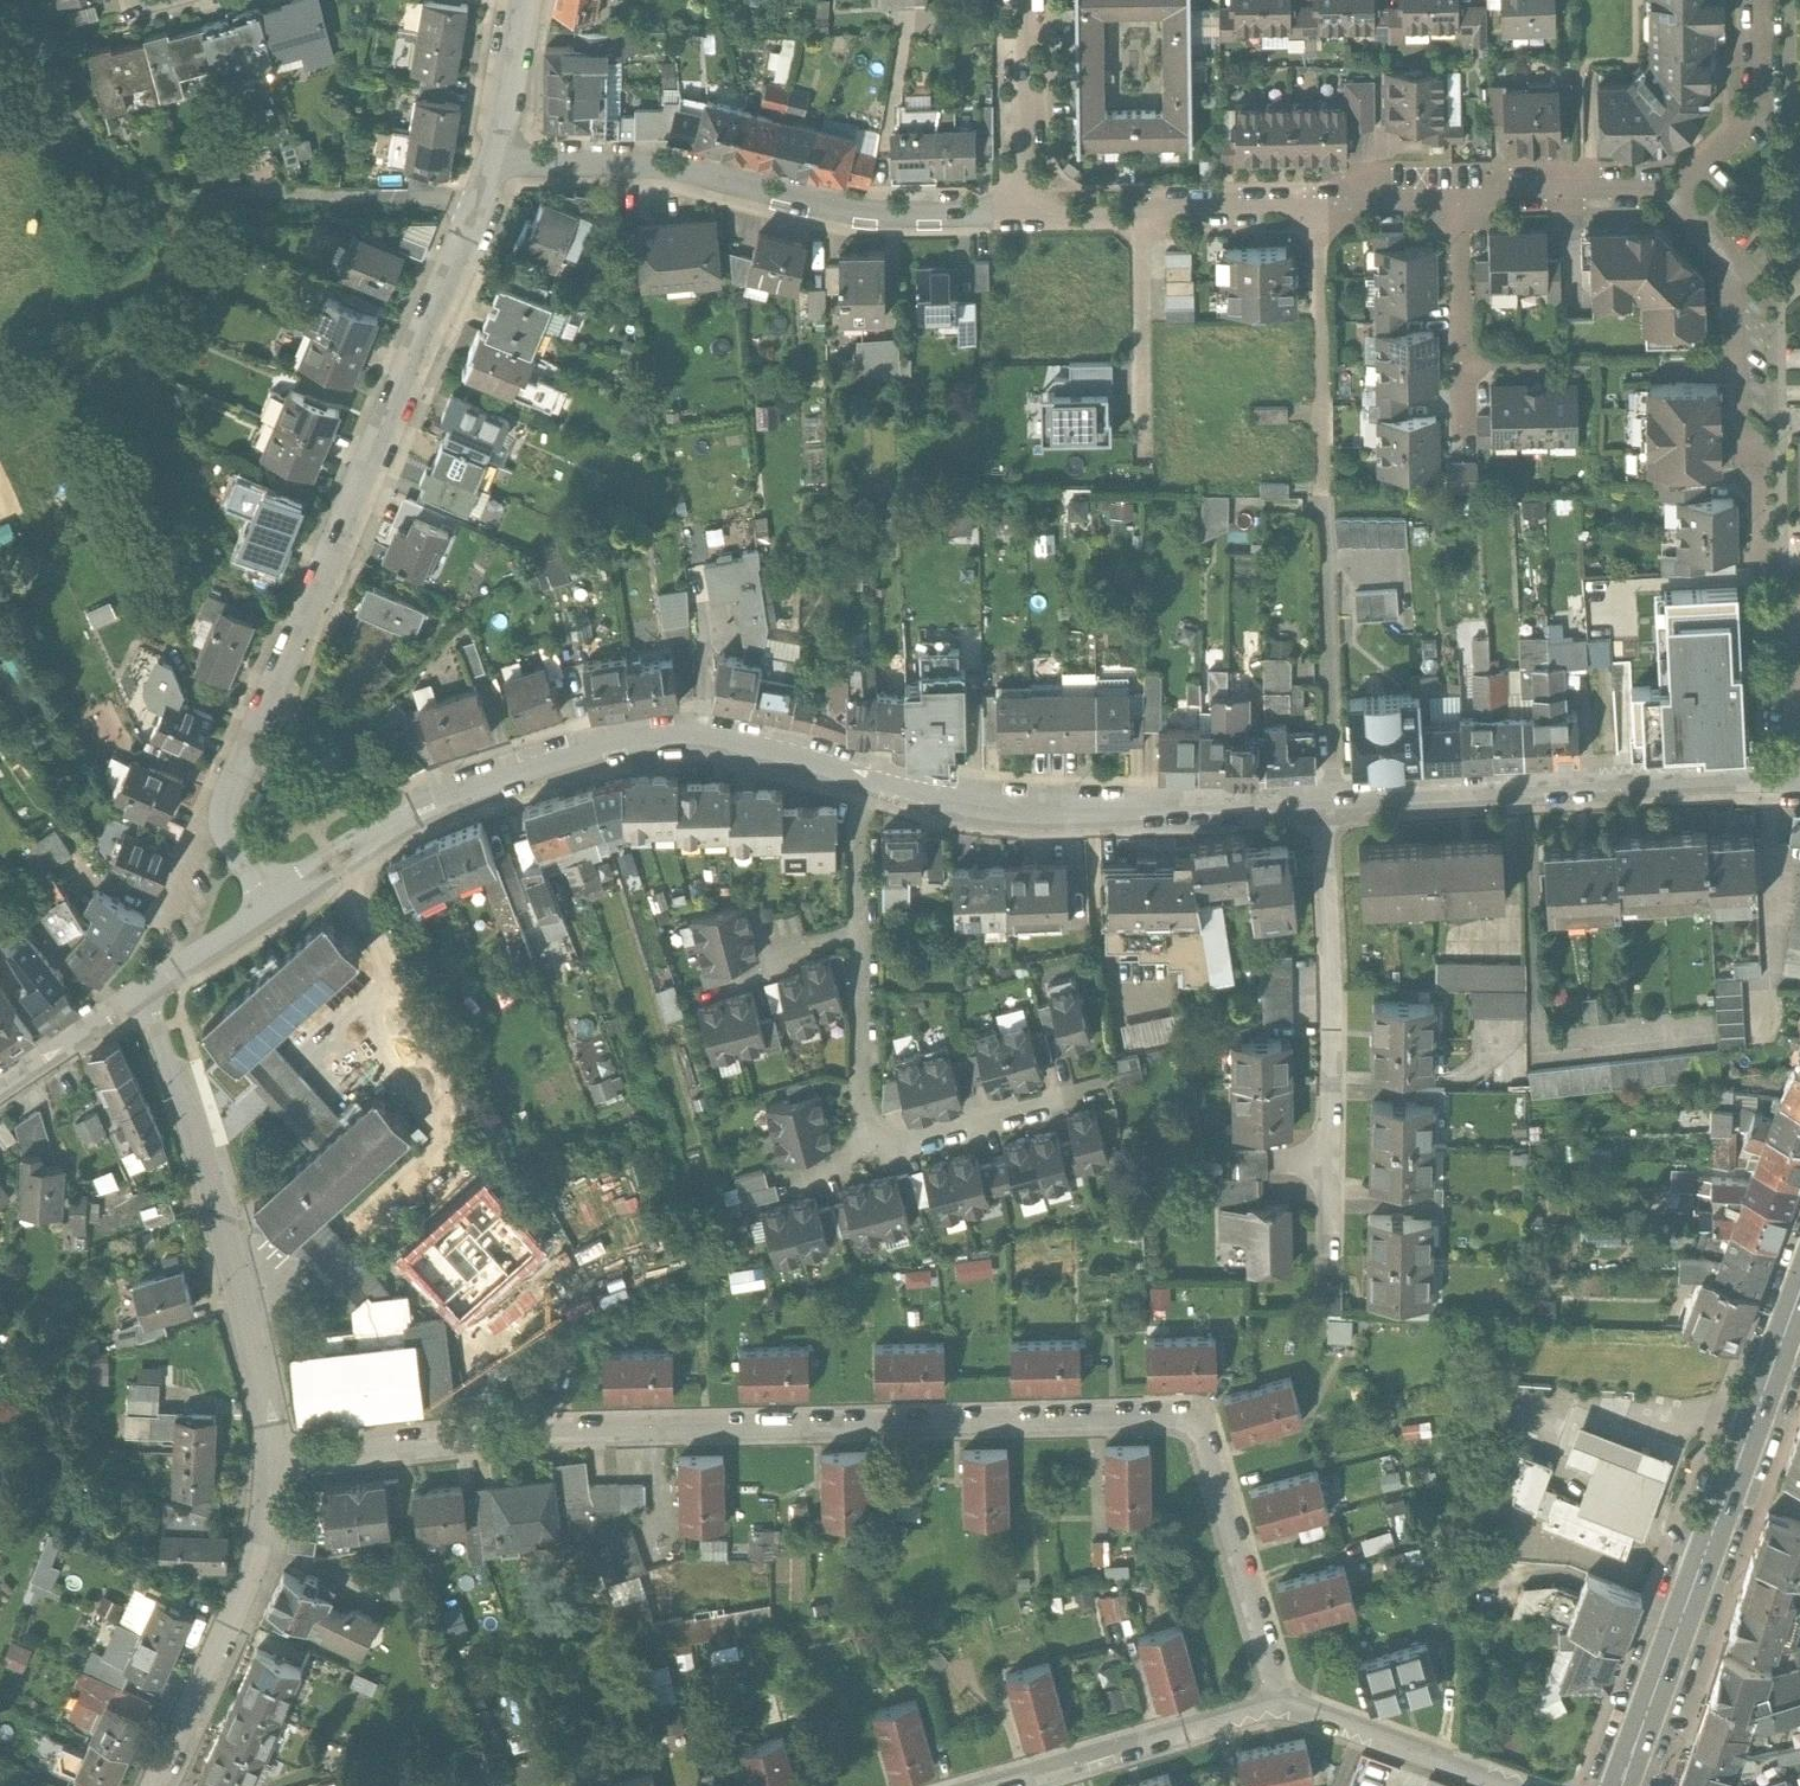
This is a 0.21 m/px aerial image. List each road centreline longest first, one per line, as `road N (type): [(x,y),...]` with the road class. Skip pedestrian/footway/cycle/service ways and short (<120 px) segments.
road 1 (residential): [(282,1449),(571,1417),(1176,1411),(1199,1426),(1216,1461),(1278,1705)]
road 2 (residential): [(494,155),(448,303),(229,797),(226,827),(240,867),(273,909)]
road 3 (residential): [(864,784),(695,742),(619,746),(499,782),(422,819),(273,909)]
road 4 (residential): [(494,155),(702,164),(845,207),(1024,203)]
road 5 (primary): [(1799,1300),(1624,1785)]
road 6 (residential): [(282,1449),(261,1337),(204,1138),(143,990)]
road 7 (residential): [(1326,803),(1035,812),(864,784)]
road 8 (residential): [(1784,778),(1326,803)]
road 9 (residential): [(1326,803),(1336,1176)]
road 10 (residential): [(157,1785),(261,1565),(282,1449)]
road 11 (residential): [(986,1785),(1278,1705)]
road 12 (residential): [(1678,186),(1747,252),(1760,450)]
road 13 (residential): [(1764,499),(1768,568),(1784,593),(1784,778)]
road 14 (residential): [(1323,192),(1328,470)]
road 15 (residential): [(1330,538),(1345,770),(1326,803)]
road 16 (residential): [(1145,197),(1145,454)]
road 17 (residential): [(1278,1705),(1321,1712),(1519,1785)]
road 18 (residential): [(1768,0),(1769,99),(1678,186)]
road 19 (residential): [(1460,191),(1678,186)]
road 20 (residential): [(868,940),(869,1151)]
road 21 (track): [(236,208),(194,252),(122,301),(62,310)]
road 22 (residential): [(1024,203),(1033,134),(1025,0)]
road 23 (residential): [(869,1151),(1058,1103)]
road 24 (residential): [(1460,191),(1470,372)]
road 25 (residential): [(1145,197),(1323,192)]
road 26 (residential): [(143,990),(0,1081)]
road 27 (residential): [(526,0),(494,155)]
road 28 (residential): [(864,784),(868,940)]
road 29 (residential): [(273,909),(143,990)]
road 30 (residential): [(868,940),(783,955),(768,973),(731,981)]
road 31 (residential): [(1323,192),(1460,191)]
road 32 (residential): [(1024,203),(1145,197)]

